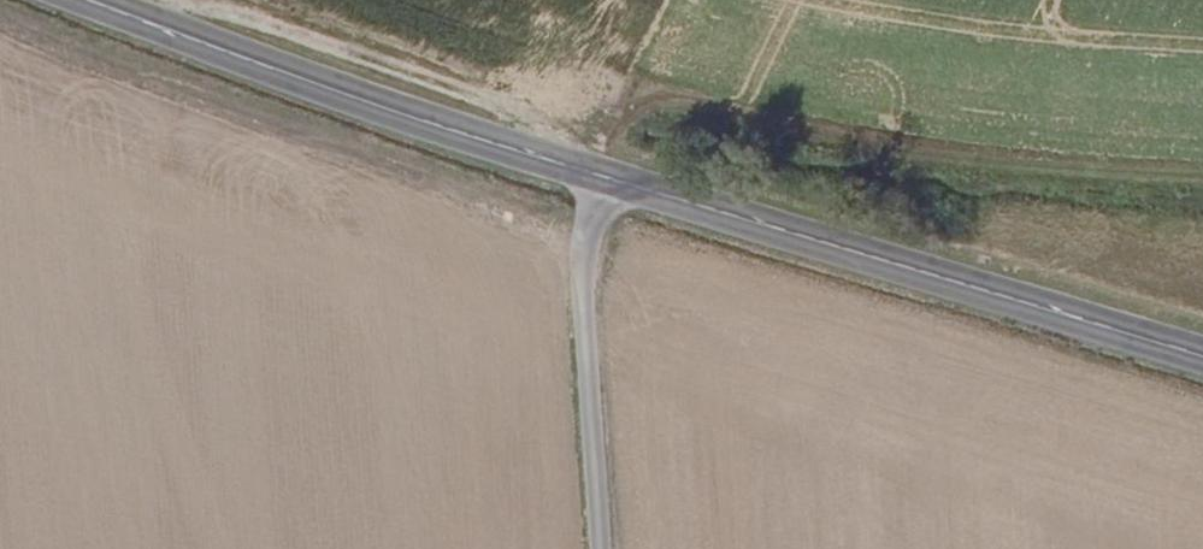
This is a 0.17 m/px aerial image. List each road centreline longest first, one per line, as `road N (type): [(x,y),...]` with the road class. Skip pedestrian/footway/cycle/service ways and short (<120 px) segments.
road 1 (secondary): [(1202,351),(605,179),(113,0)]
road 2 (track): [(608,548),(588,238),(605,179)]

